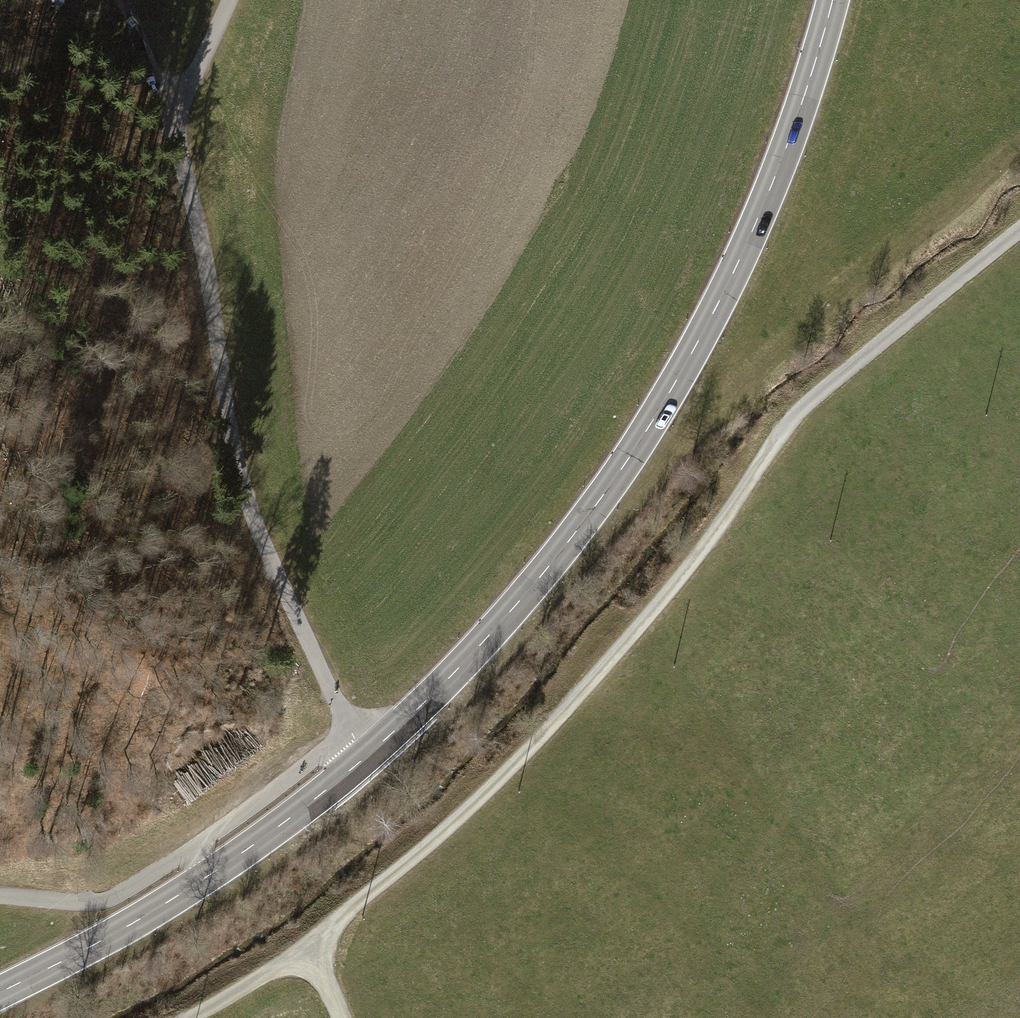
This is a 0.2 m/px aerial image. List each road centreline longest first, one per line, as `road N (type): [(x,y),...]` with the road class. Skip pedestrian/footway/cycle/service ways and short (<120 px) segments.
road 1 (secondary): [(831,0),(788,140),(699,343),(542,576),(469,661),(368,755)]
road 2 (track): [(191,1017),(307,952),(494,786),(695,558),(799,407)]
road 3 (unclassified): [(350,730),(263,550),(235,468),(178,151),(177,106),(229,0)]
road 4 (secondary): [(368,755),(211,874),(0,993)]
road 5 (track): [(0,895),(73,903),(110,898),(192,849),(350,730)]
road 6 (residential): [(1019,229),(799,407)]

